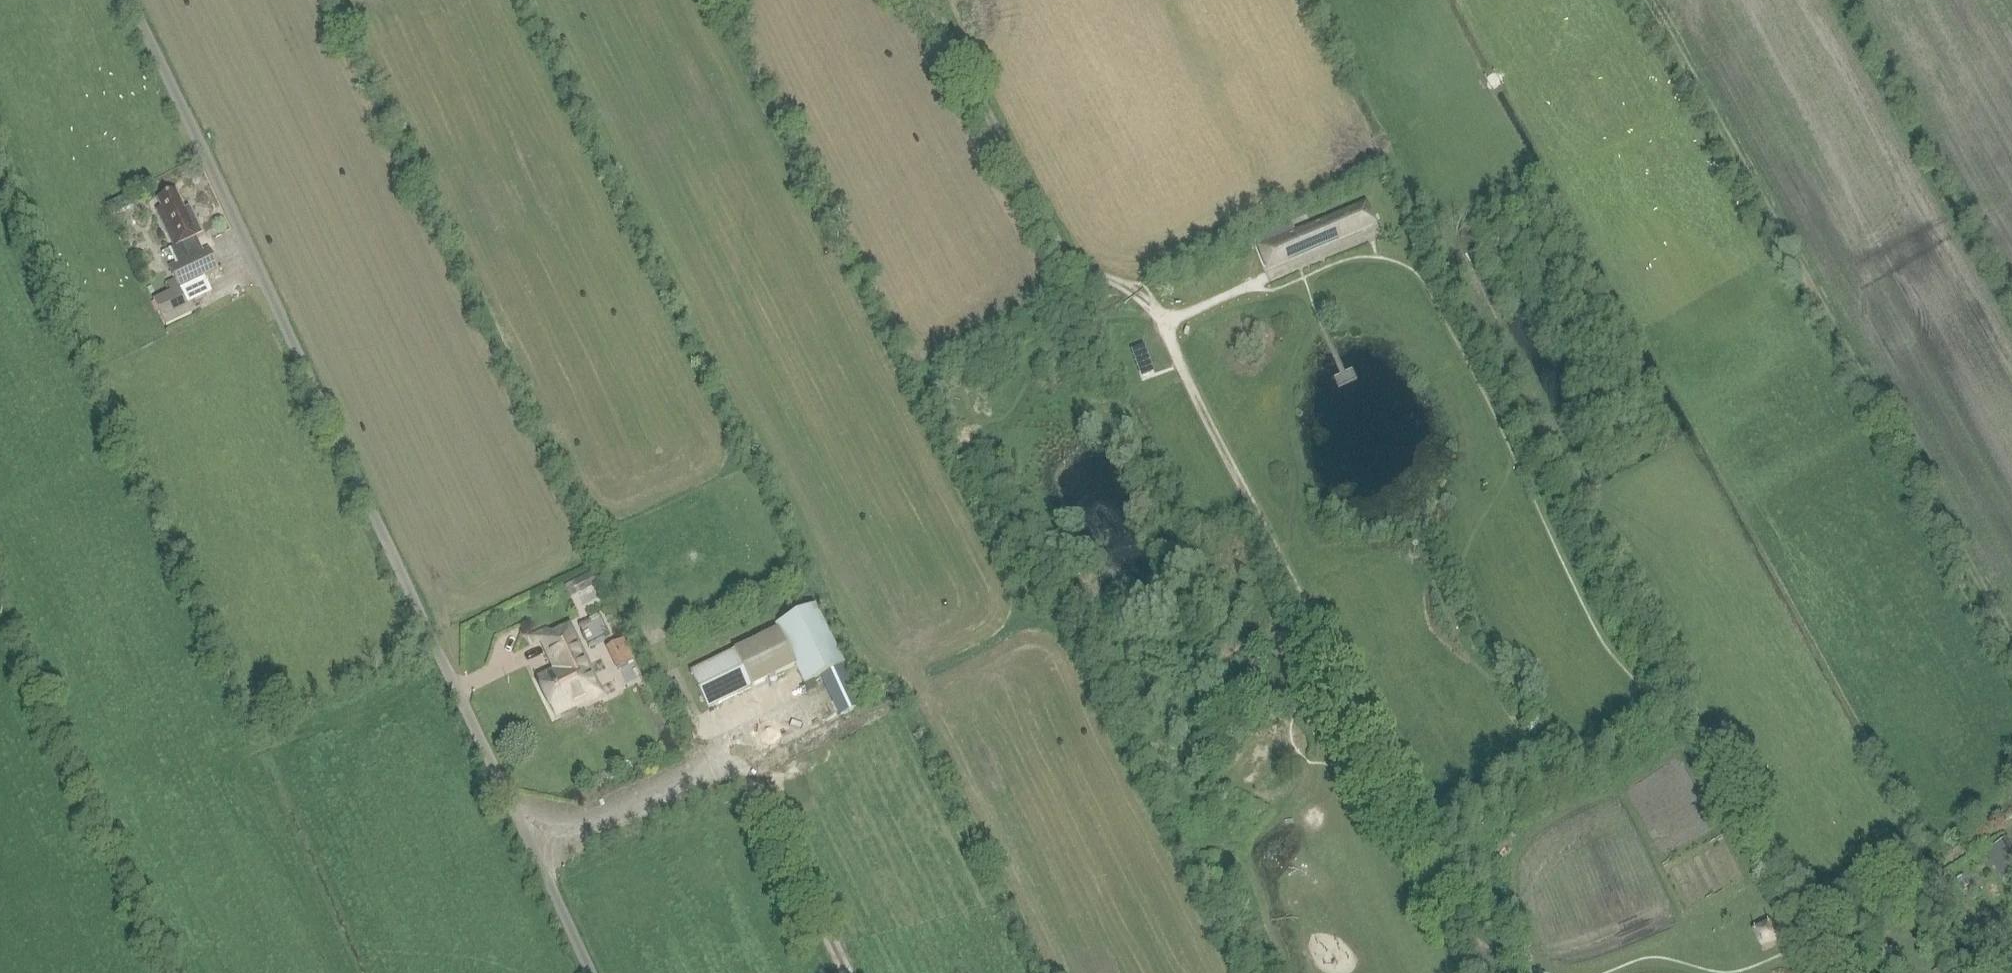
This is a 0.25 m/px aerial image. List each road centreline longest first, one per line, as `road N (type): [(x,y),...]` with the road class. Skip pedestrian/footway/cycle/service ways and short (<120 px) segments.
road 1 (unclassified): [(129,0),(588,972)]
road 2 (track): [(2011,641),(1646,0)]
road 3 (track): [(1161,328),(1480,953)]
road 4 (track): [(925,0),(1062,269),(1133,294),(1161,328)]

